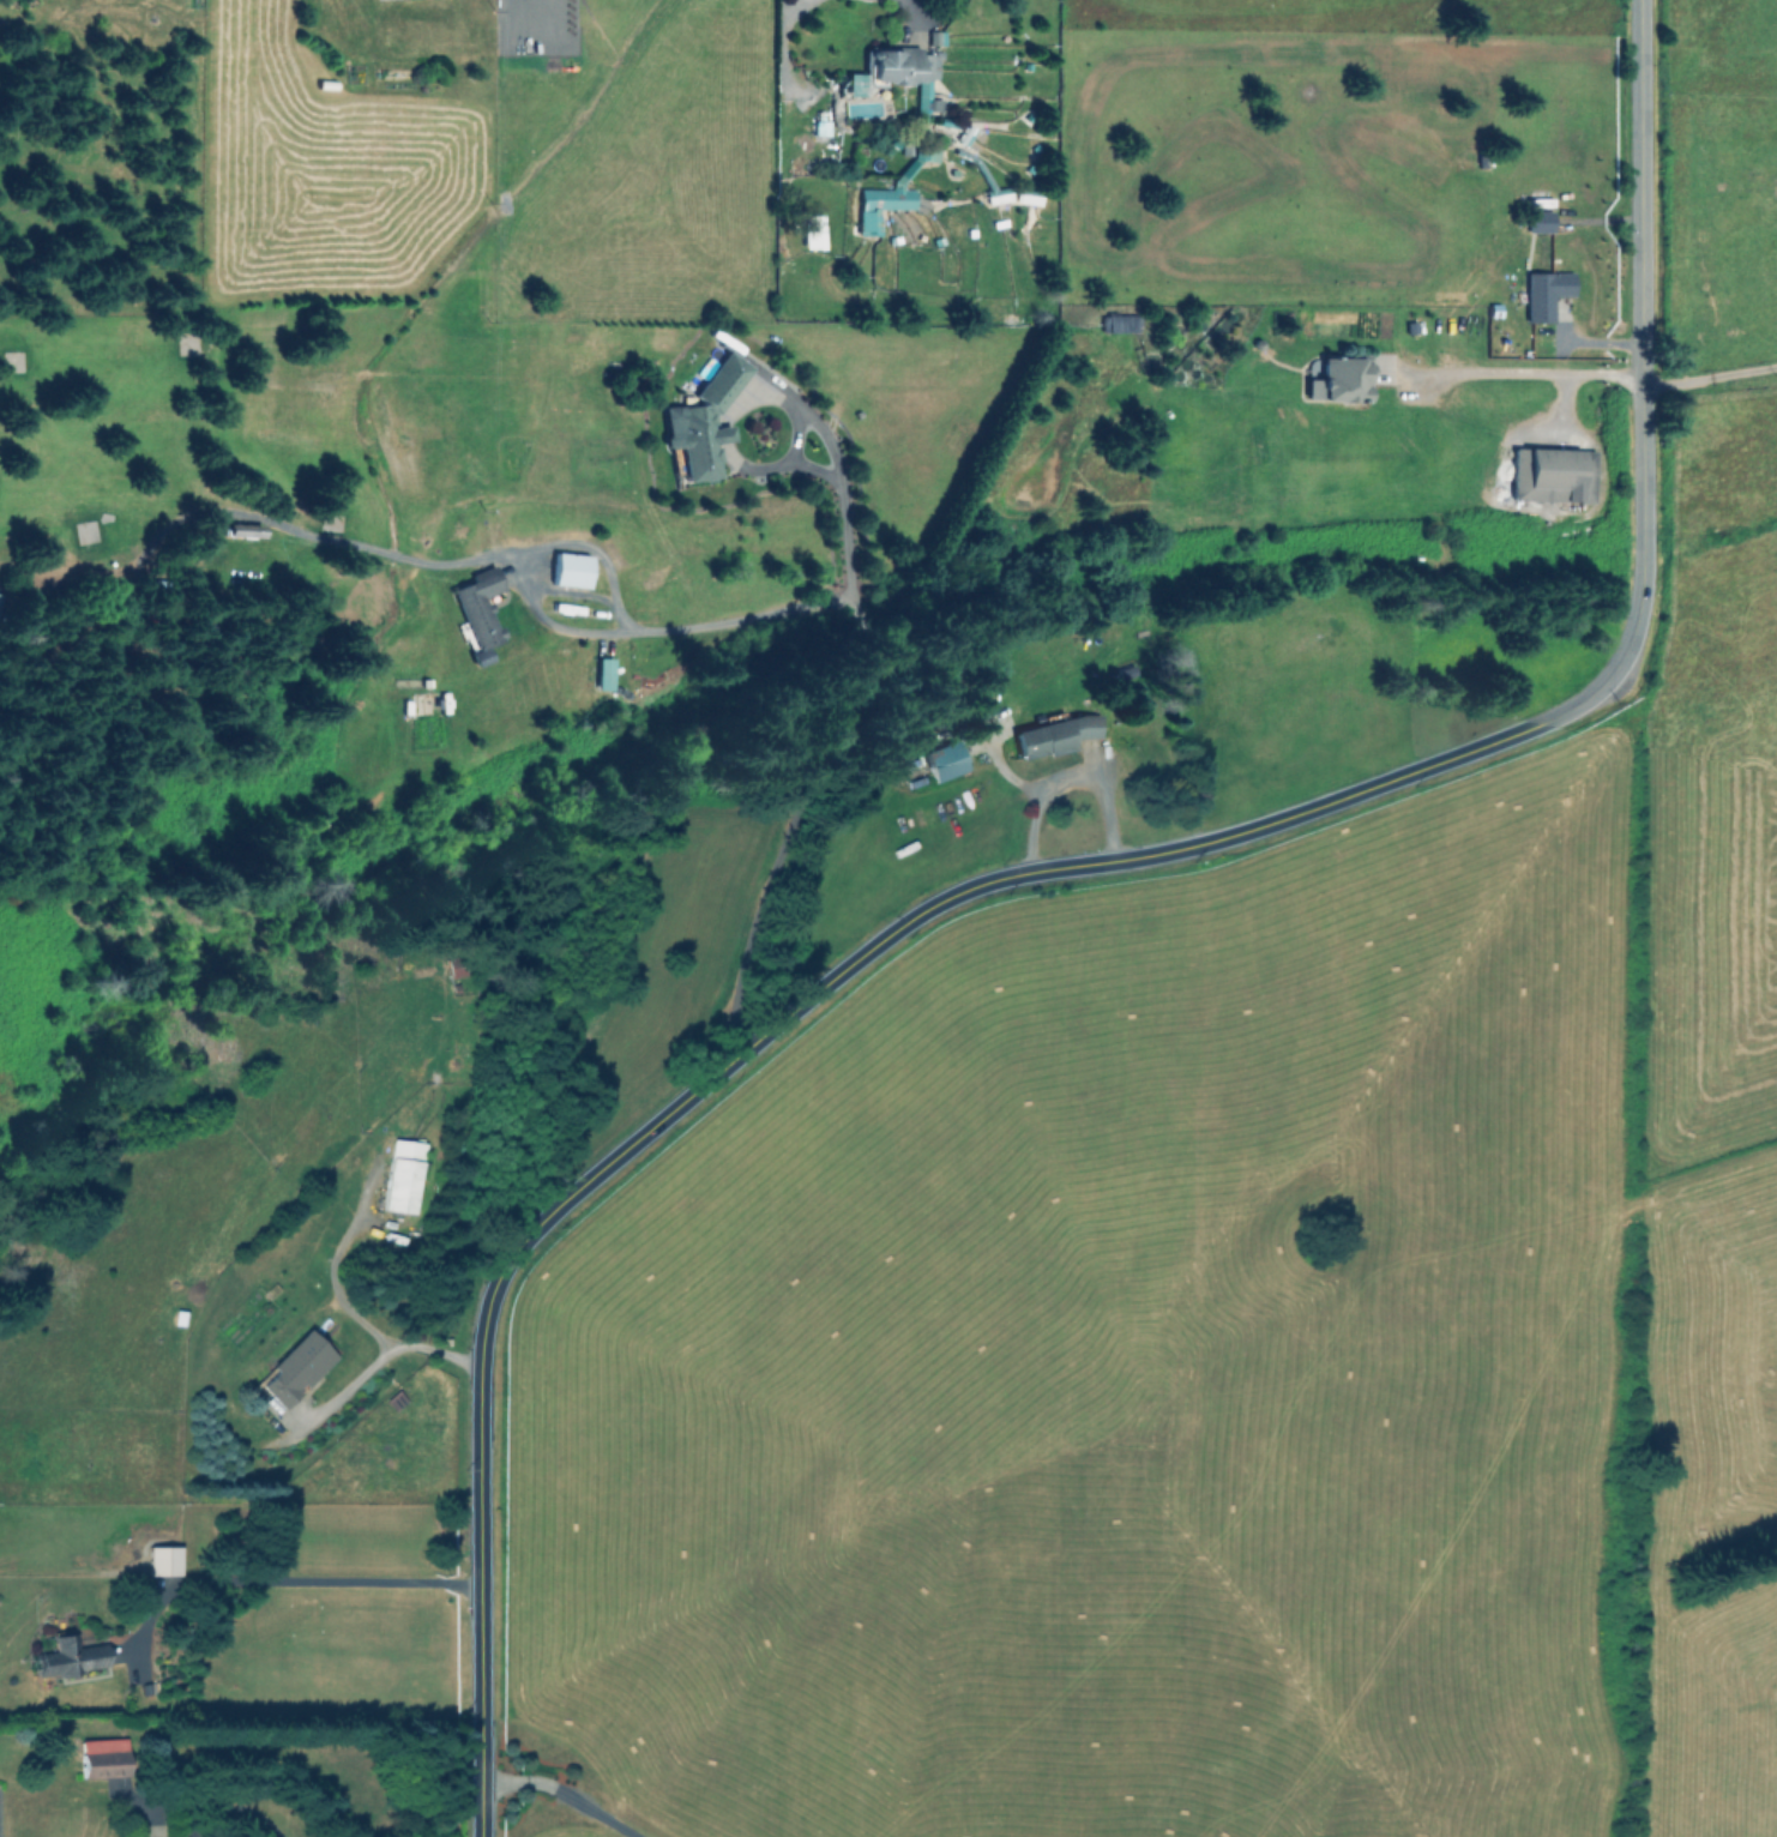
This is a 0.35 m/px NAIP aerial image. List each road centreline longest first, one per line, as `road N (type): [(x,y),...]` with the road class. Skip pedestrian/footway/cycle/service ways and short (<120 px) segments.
road 1 (tertiary): [(502,1272),(558,1206),(930,905),(1014,875),(1215,841),(1579,704),(1616,670),(1630,644),(1643,555)]
road 2 (tertiary): [(482,1836),(480,1381),(484,1323),(502,1272)]
road 3 (tertiary): [(1643,555),(1640,0)]

